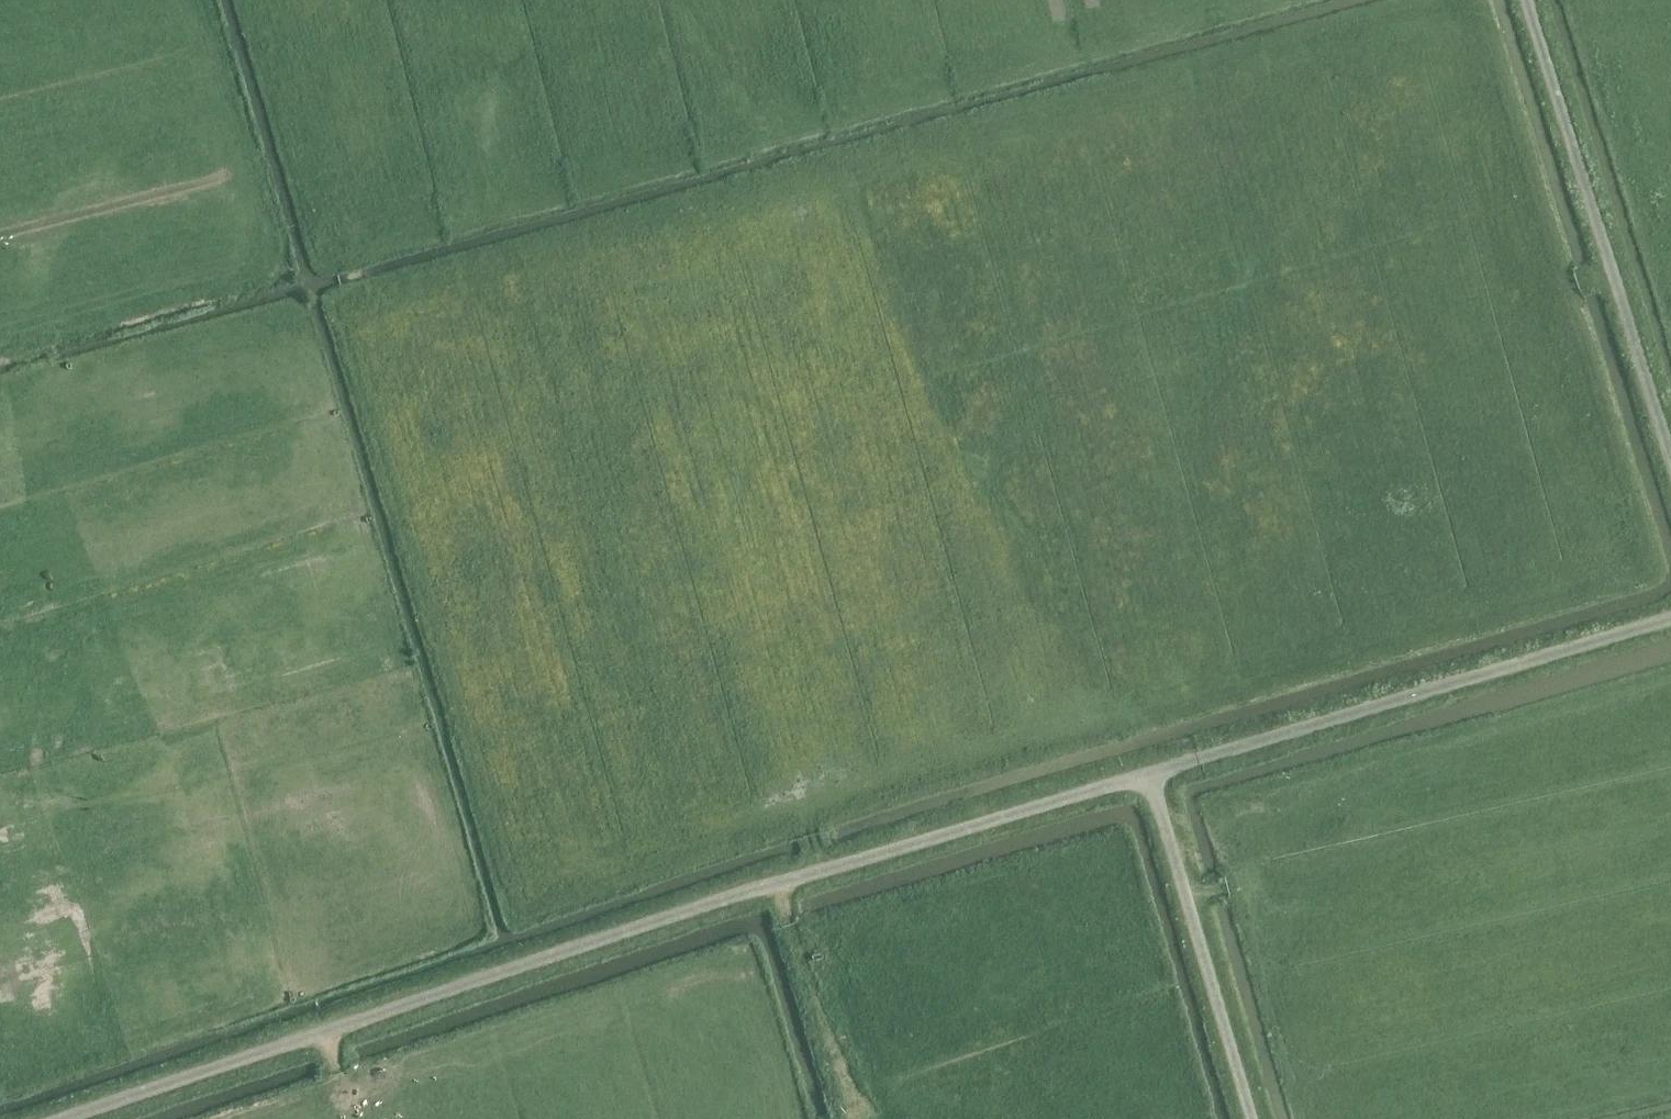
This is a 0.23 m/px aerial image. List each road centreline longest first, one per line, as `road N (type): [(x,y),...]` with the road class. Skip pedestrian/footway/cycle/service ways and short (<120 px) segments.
road 1 (unclassified): [(57,1118),(1012,809),(1143,779)]
road 2 (unclassified): [(1143,779),(1670,617)]
road 3 (unclassified): [(1670,455),(1525,0)]
road 4 (unclassified): [(1252,1118),(1156,795),(1143,779)]

